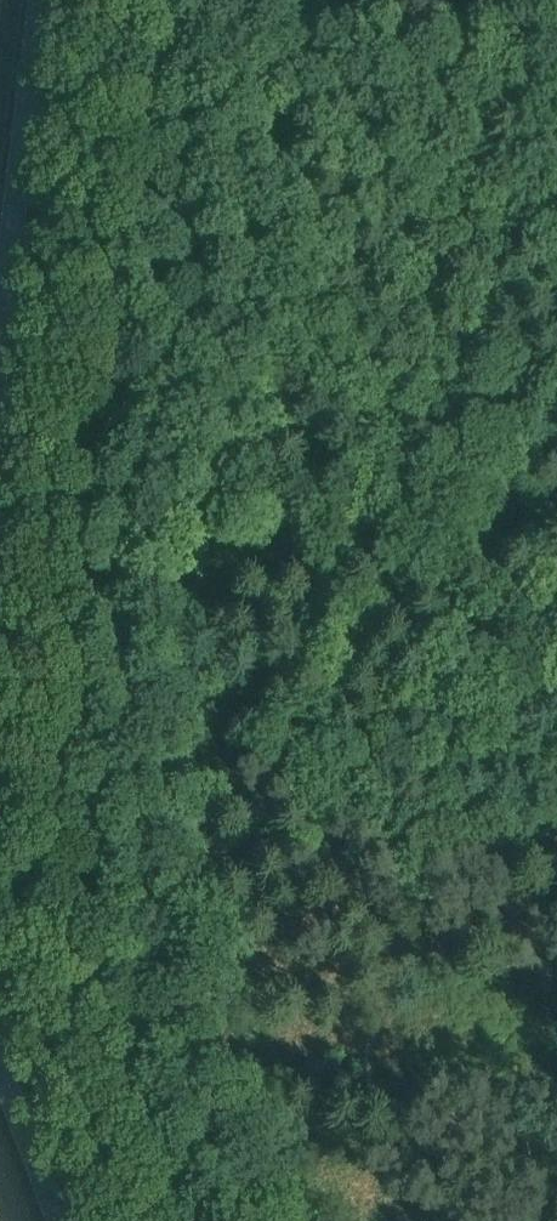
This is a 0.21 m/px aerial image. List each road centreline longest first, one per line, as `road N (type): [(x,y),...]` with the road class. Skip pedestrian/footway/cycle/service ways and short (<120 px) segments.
road 1 (track): [(0,786),(87,768),(211,713),(556,529)]
road 2 (tertiary): [(0,331),(41,0)]
road 3 (tertiary): [(53,1220),(0,1076)]

